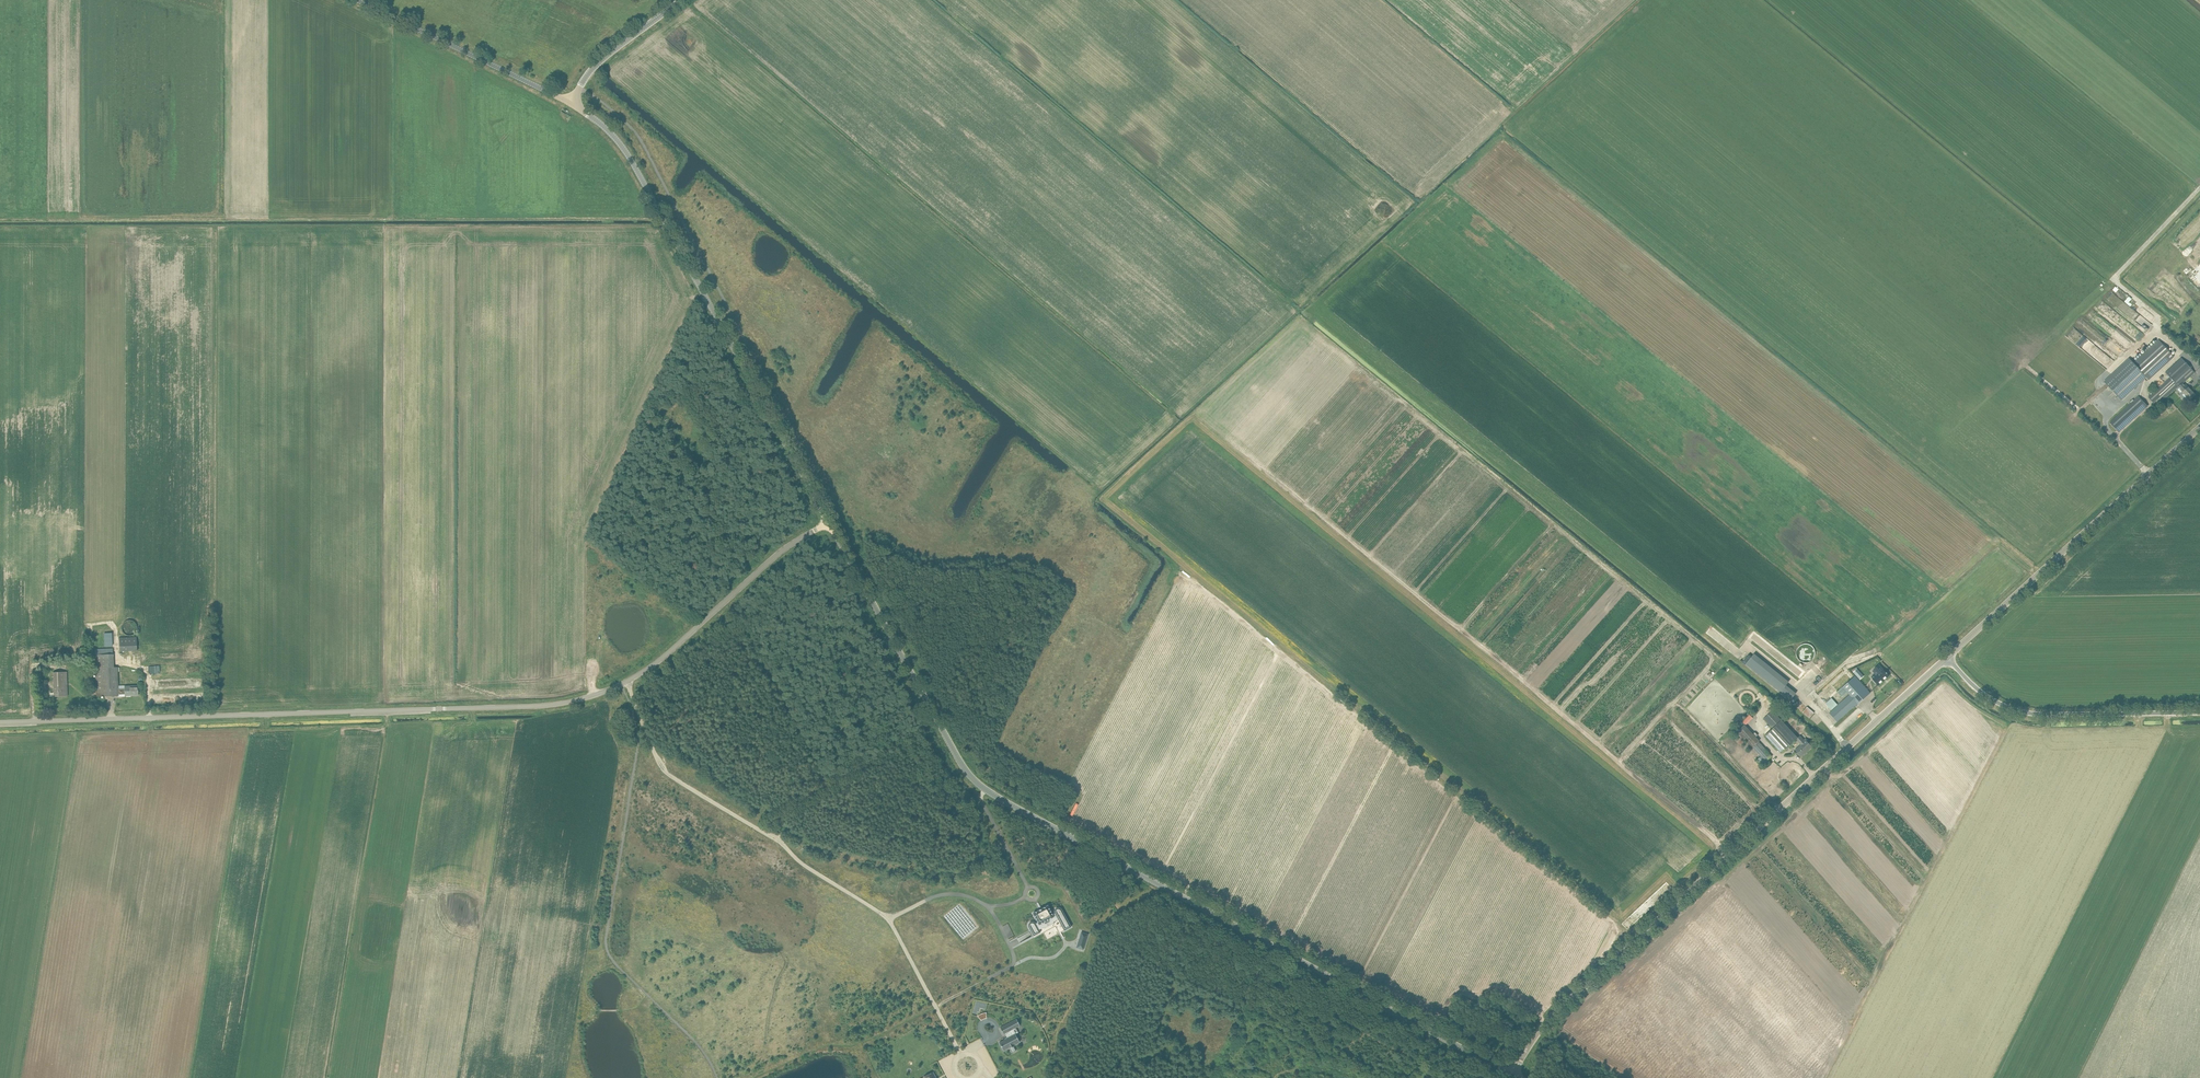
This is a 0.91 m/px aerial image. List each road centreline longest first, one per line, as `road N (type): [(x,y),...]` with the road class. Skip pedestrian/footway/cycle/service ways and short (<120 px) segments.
road 1 (secondary): [(1512,1075),(978,784),(829,523)]
road 2 (unclassified): [(0,722),(543,706),(627,681)]
road 3 (tertiary): [(1512,1075),(1551,1016),(1947,657)]
road 4 (secondary): [(829,523),(628,156),(571,103)]
road 5 (unclassified): [(627,681),(669,775),(888,918)]
road 6 (tertiary): [(1947,657),(2199,427)]
road 7 (unclassified): [(2199,712),(2023,712),(1983,694),(1947,657)]
road 8 (unclassified): [(627,681),(829,523)]
road 9 (secondary): [(571,103),(357,0)]
road 10 (tertiary): [(571,103),(604,58),(682,0)]
road 11 (residential): [(987,906),(1014,962),(935,1006)]

